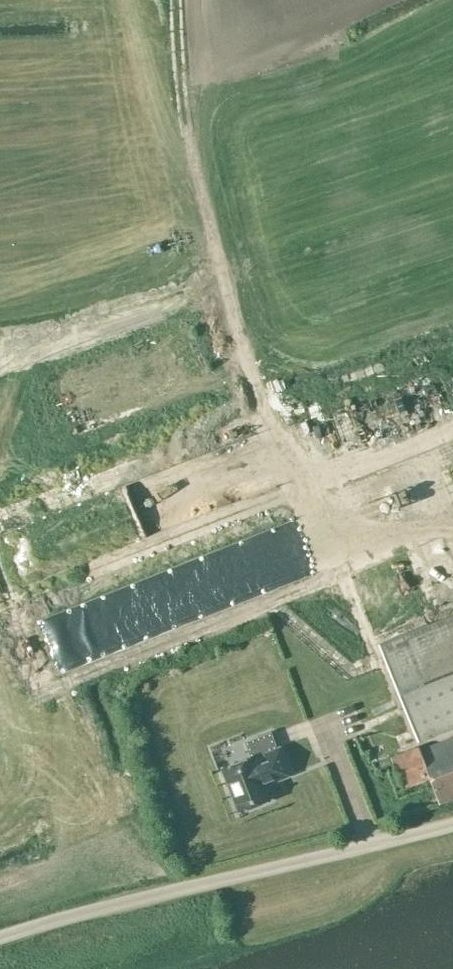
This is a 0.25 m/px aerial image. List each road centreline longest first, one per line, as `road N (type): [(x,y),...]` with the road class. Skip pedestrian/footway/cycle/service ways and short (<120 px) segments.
road 1 (track): [(452,418),(289,477),(243,341),(180,99),(172,0)]
road 2 (unclassified): [(0,940),(452,824)]

